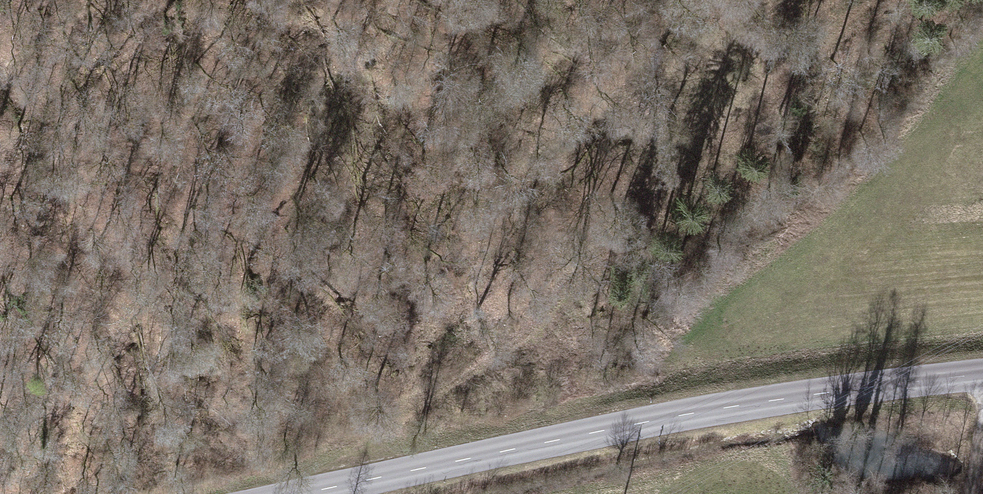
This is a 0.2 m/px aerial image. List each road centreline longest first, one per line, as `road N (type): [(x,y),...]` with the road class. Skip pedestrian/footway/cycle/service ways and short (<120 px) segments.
road 1 (track): [(307,492),(589,269),(661,188),(746,124),(878,0)]
road 2 (secondary): [(295,493),(655,420),(982,373)]

